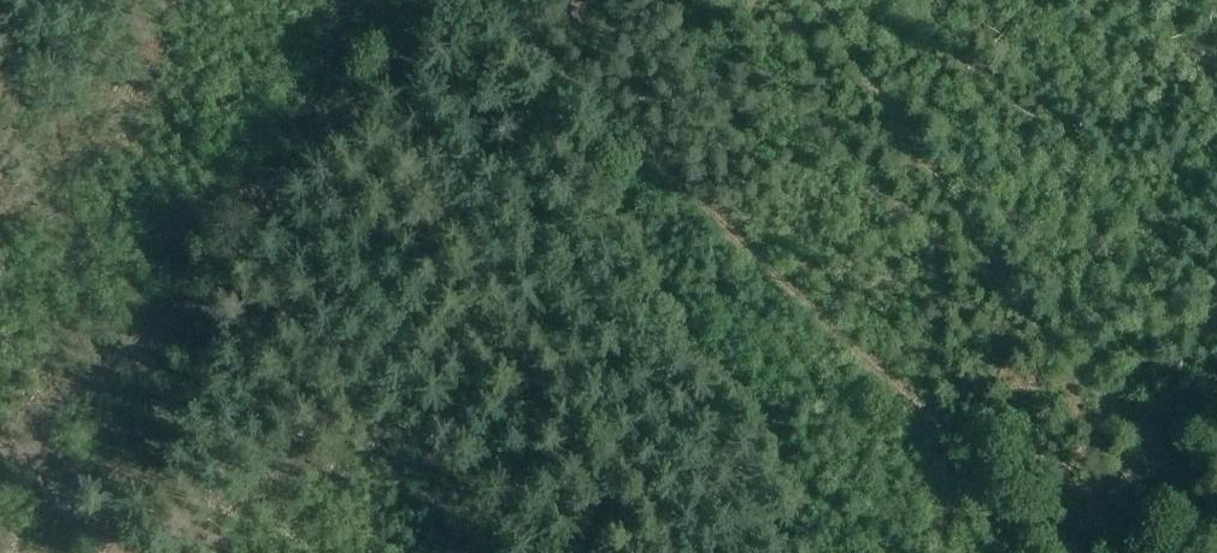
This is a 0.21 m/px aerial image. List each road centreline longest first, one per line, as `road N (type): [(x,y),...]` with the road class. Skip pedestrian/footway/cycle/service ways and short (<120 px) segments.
road 1 (track): [(493,0),(1073,552)]
road 2 (track): [(0,440),(187,311),(451,0)]
road 3 (track): [(1151,443),(1216,290)]

